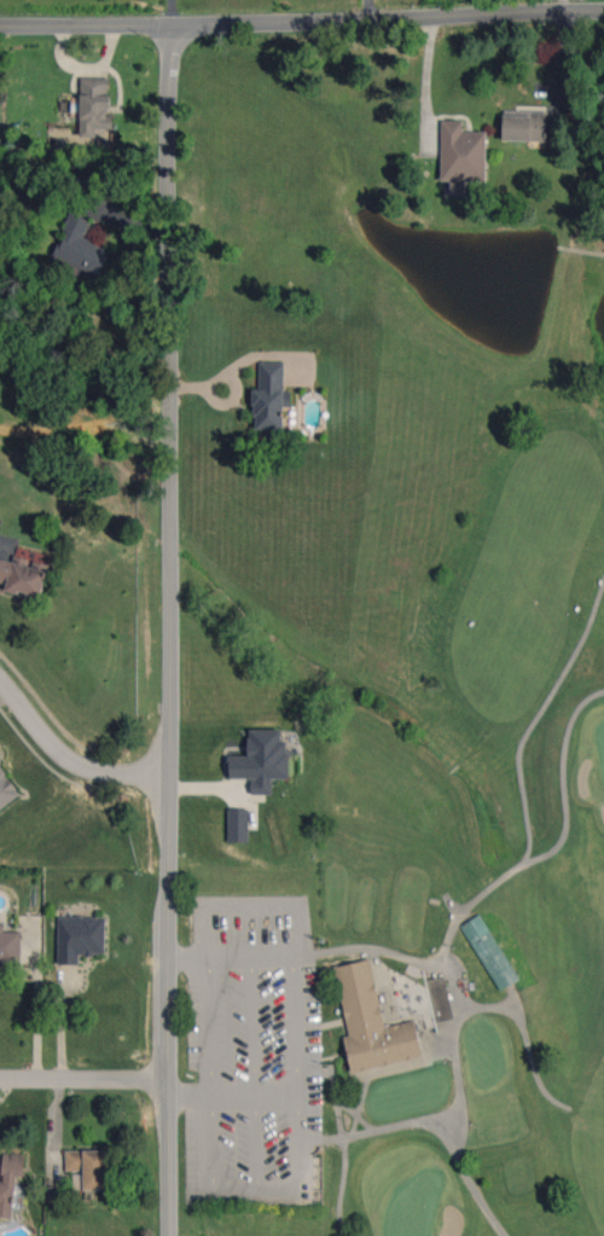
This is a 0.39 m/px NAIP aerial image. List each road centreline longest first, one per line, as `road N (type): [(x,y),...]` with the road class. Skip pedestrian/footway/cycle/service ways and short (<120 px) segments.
road 1 (residential): [(169,1235),(170,22)]
road 2 (residential): [(603,8),(0,24)]
road 3 (residential): [(169,774),(83,765),(0,677)]
road 4 (residential): [(167,1080),(0,1079)]

